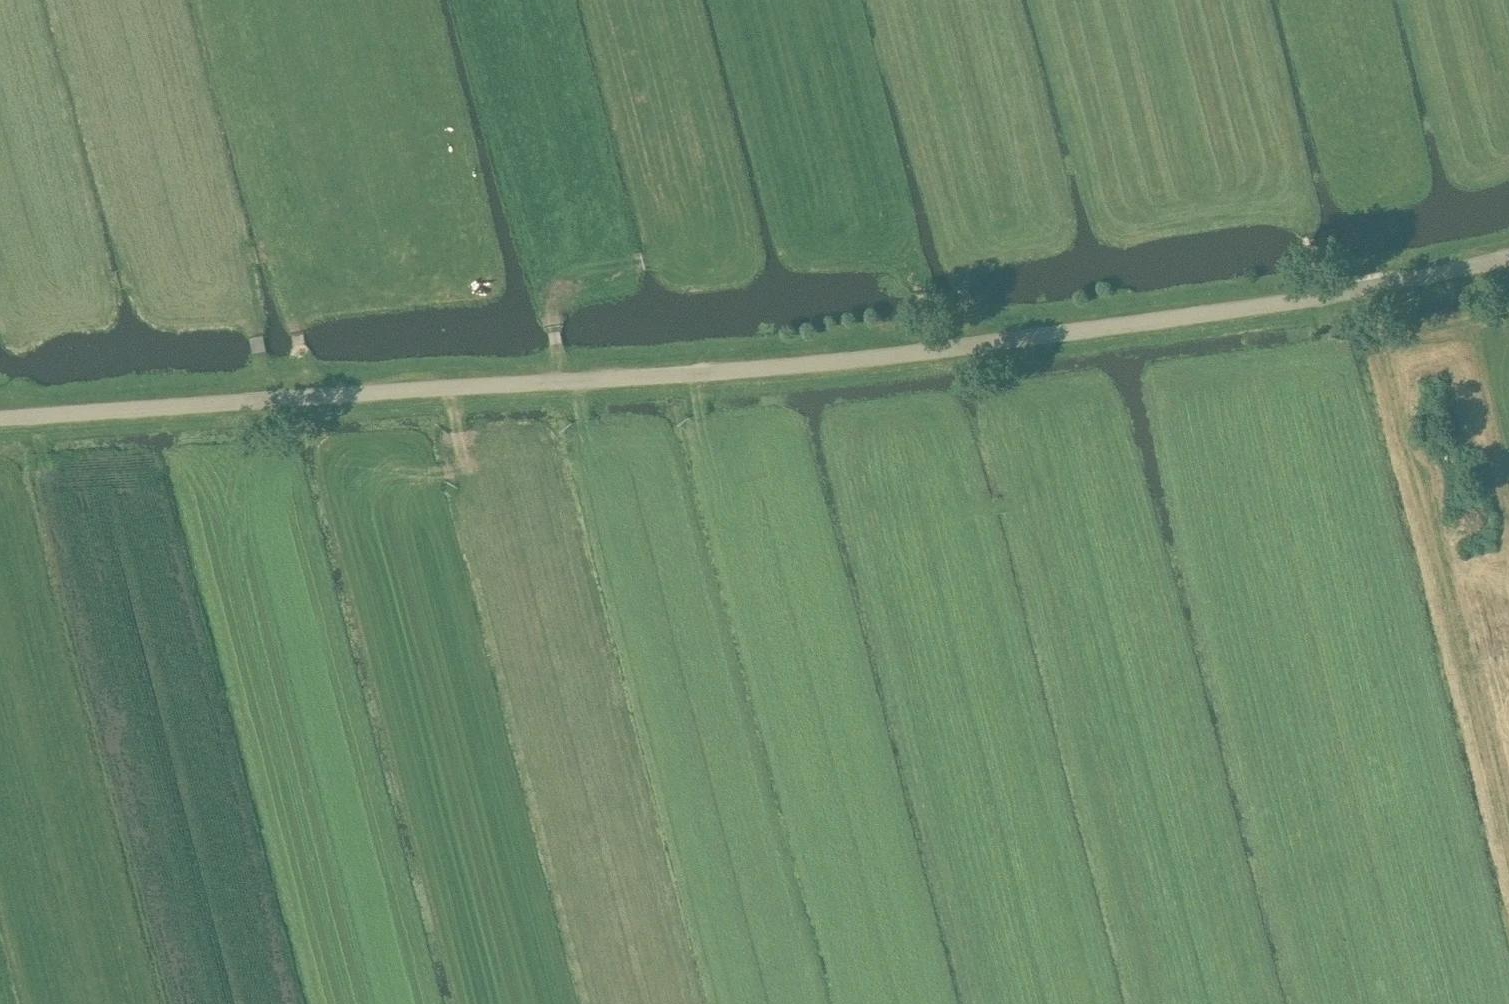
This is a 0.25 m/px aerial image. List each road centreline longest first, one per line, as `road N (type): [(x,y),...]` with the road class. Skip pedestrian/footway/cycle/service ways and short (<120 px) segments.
road 1 (unclassified): [(1508,257),(1189,316),(796,367),(0,417)]

